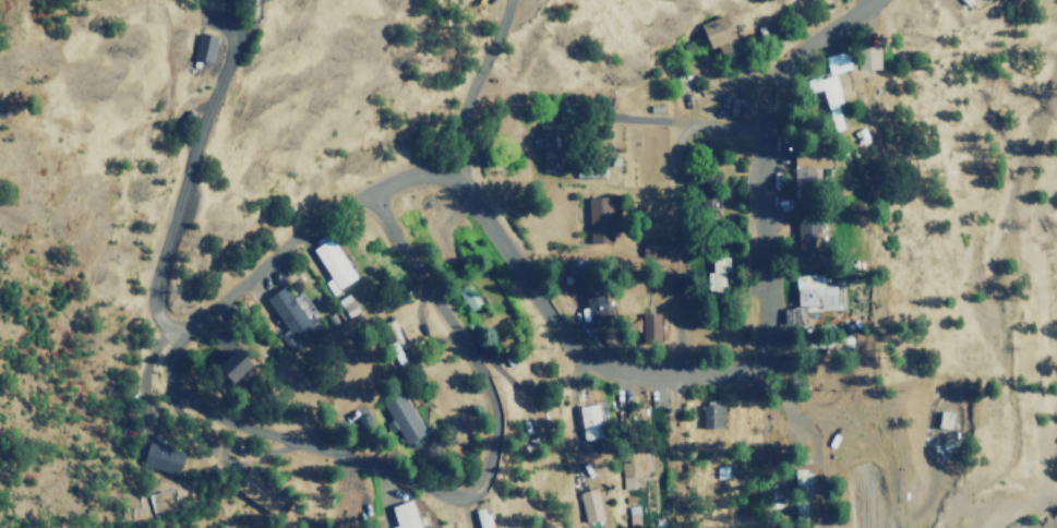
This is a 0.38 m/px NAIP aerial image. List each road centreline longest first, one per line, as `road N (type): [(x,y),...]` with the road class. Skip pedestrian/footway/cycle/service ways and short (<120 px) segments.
road 1 (residential): [(472,364),(371,199),(248,283),(176,348),(170,374),(183,406),(207,420),(363,461),(452,500),(471,495),(494,443),(492,404),(472,364)]
road 2 (residential): [(371,199),(382,184),(418,173),(445,177),(473,204),(561,332),(594,364),(649,379),(765,371),(774,351),(765,134),(771,99),(789,62),(877,0)]
road 3 (residential): [(765,134),(690,131),(676,153),(677,377)]

